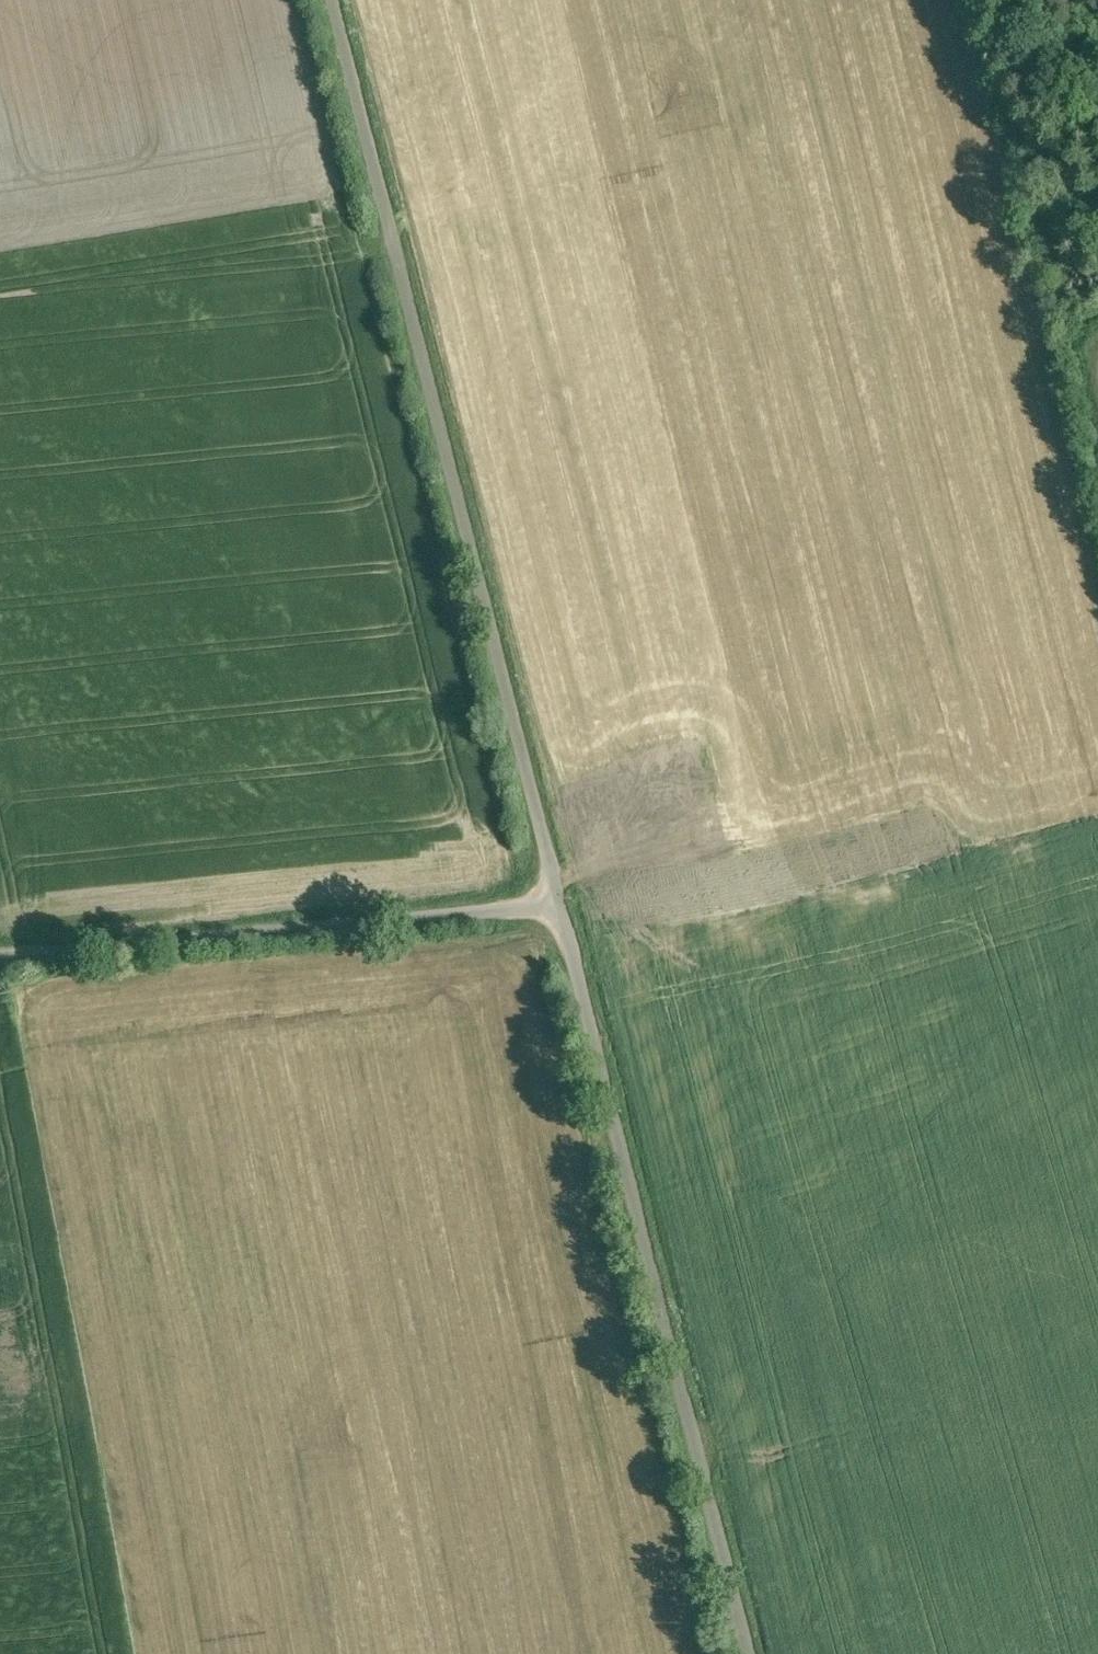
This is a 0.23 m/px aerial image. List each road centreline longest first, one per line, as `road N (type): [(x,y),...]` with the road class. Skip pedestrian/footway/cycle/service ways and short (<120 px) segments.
road 1 (unclassified): [(332,0),(560,904)]
road 2 (unclassified): [(560,904),(750,1653)]
road 3 (unclassified): [(0,958),(560,904)]

